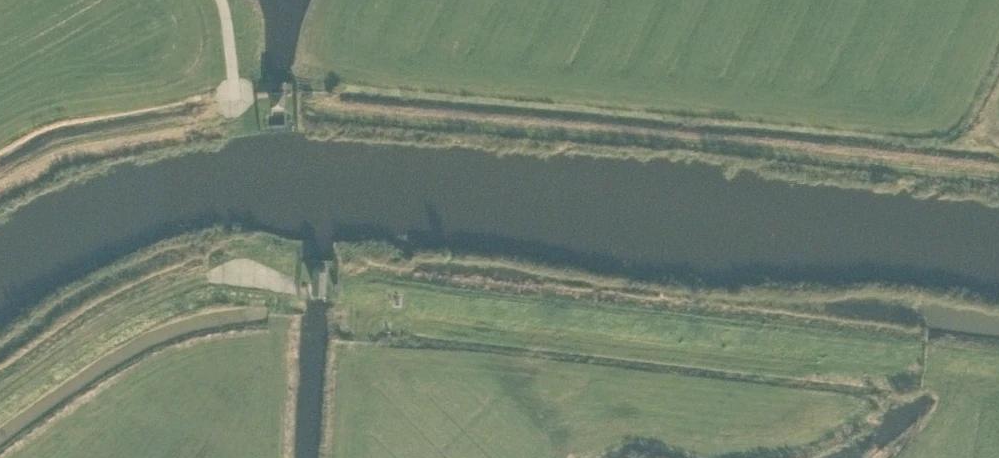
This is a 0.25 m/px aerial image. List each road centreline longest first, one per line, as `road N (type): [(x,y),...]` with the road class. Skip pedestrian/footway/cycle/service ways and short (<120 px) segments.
road 1 (track): [(222,0),(242,247)]

